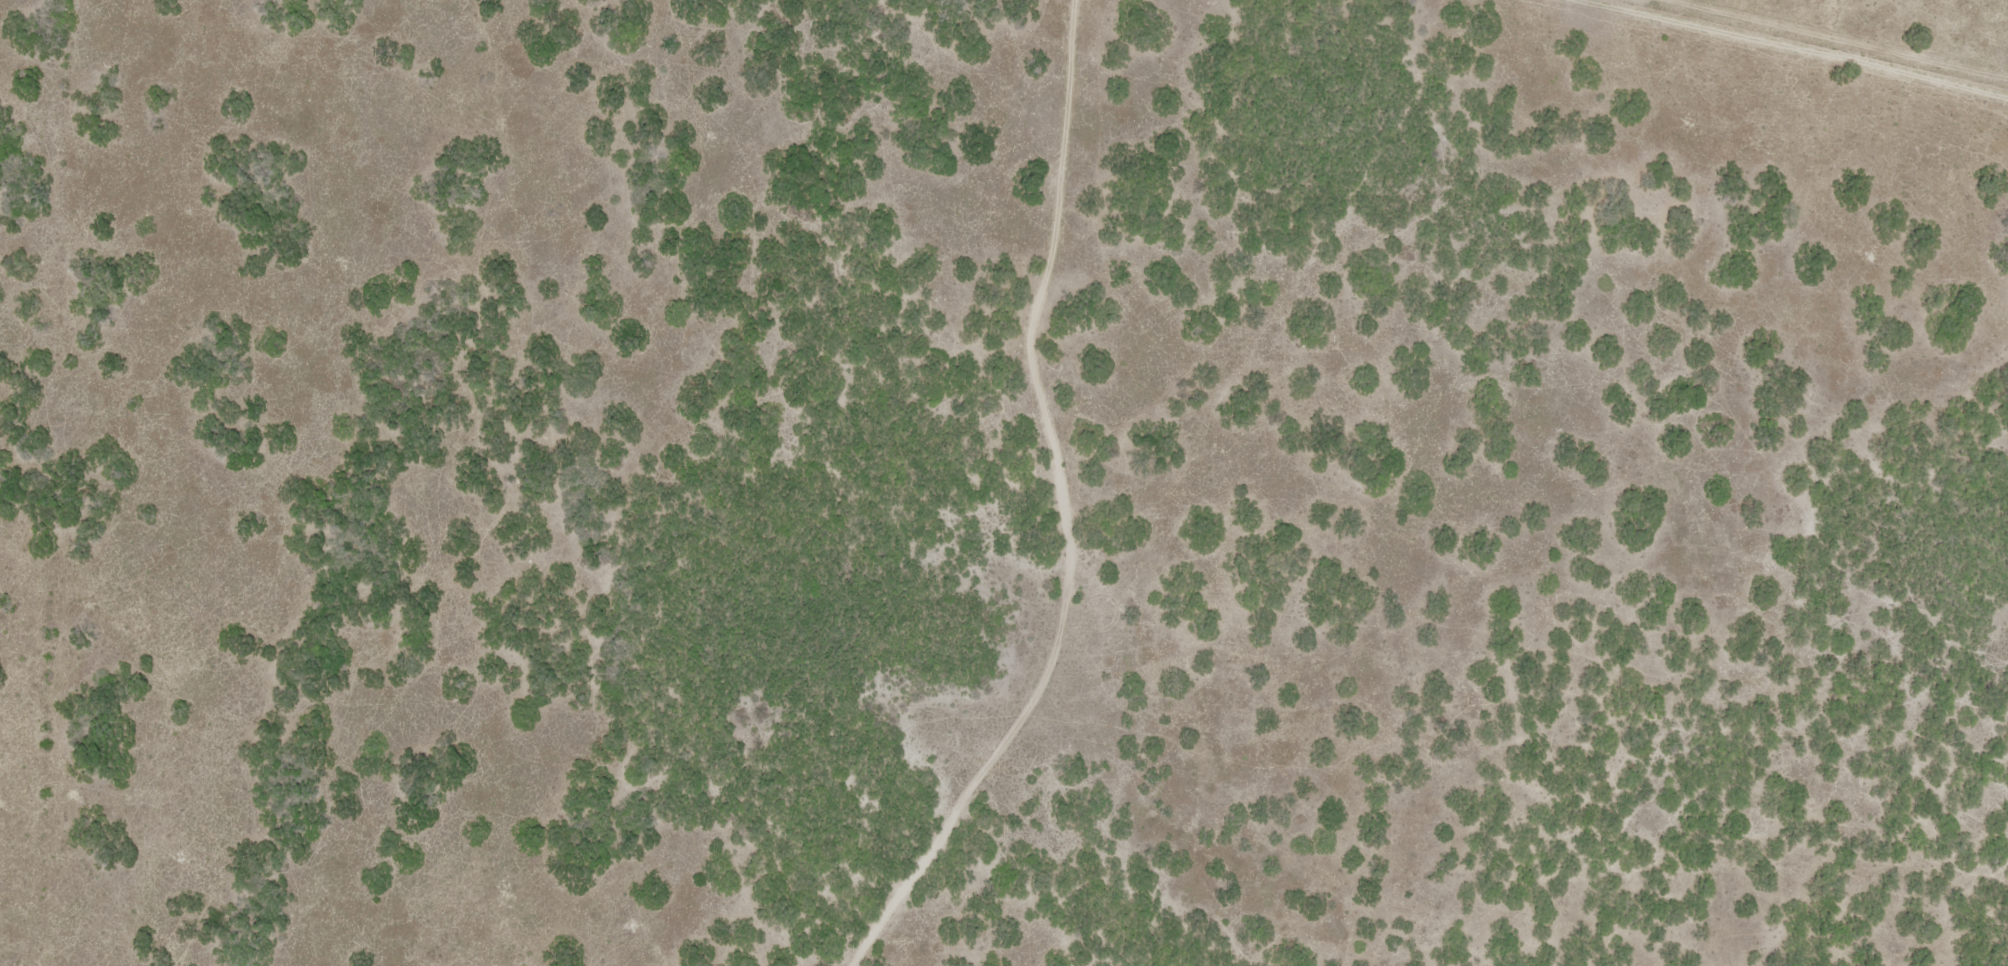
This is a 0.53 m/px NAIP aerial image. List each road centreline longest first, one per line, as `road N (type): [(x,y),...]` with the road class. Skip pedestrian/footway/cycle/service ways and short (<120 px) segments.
road 1 (residential): [(479,0),(565,650),(589,741),(673,965)]

